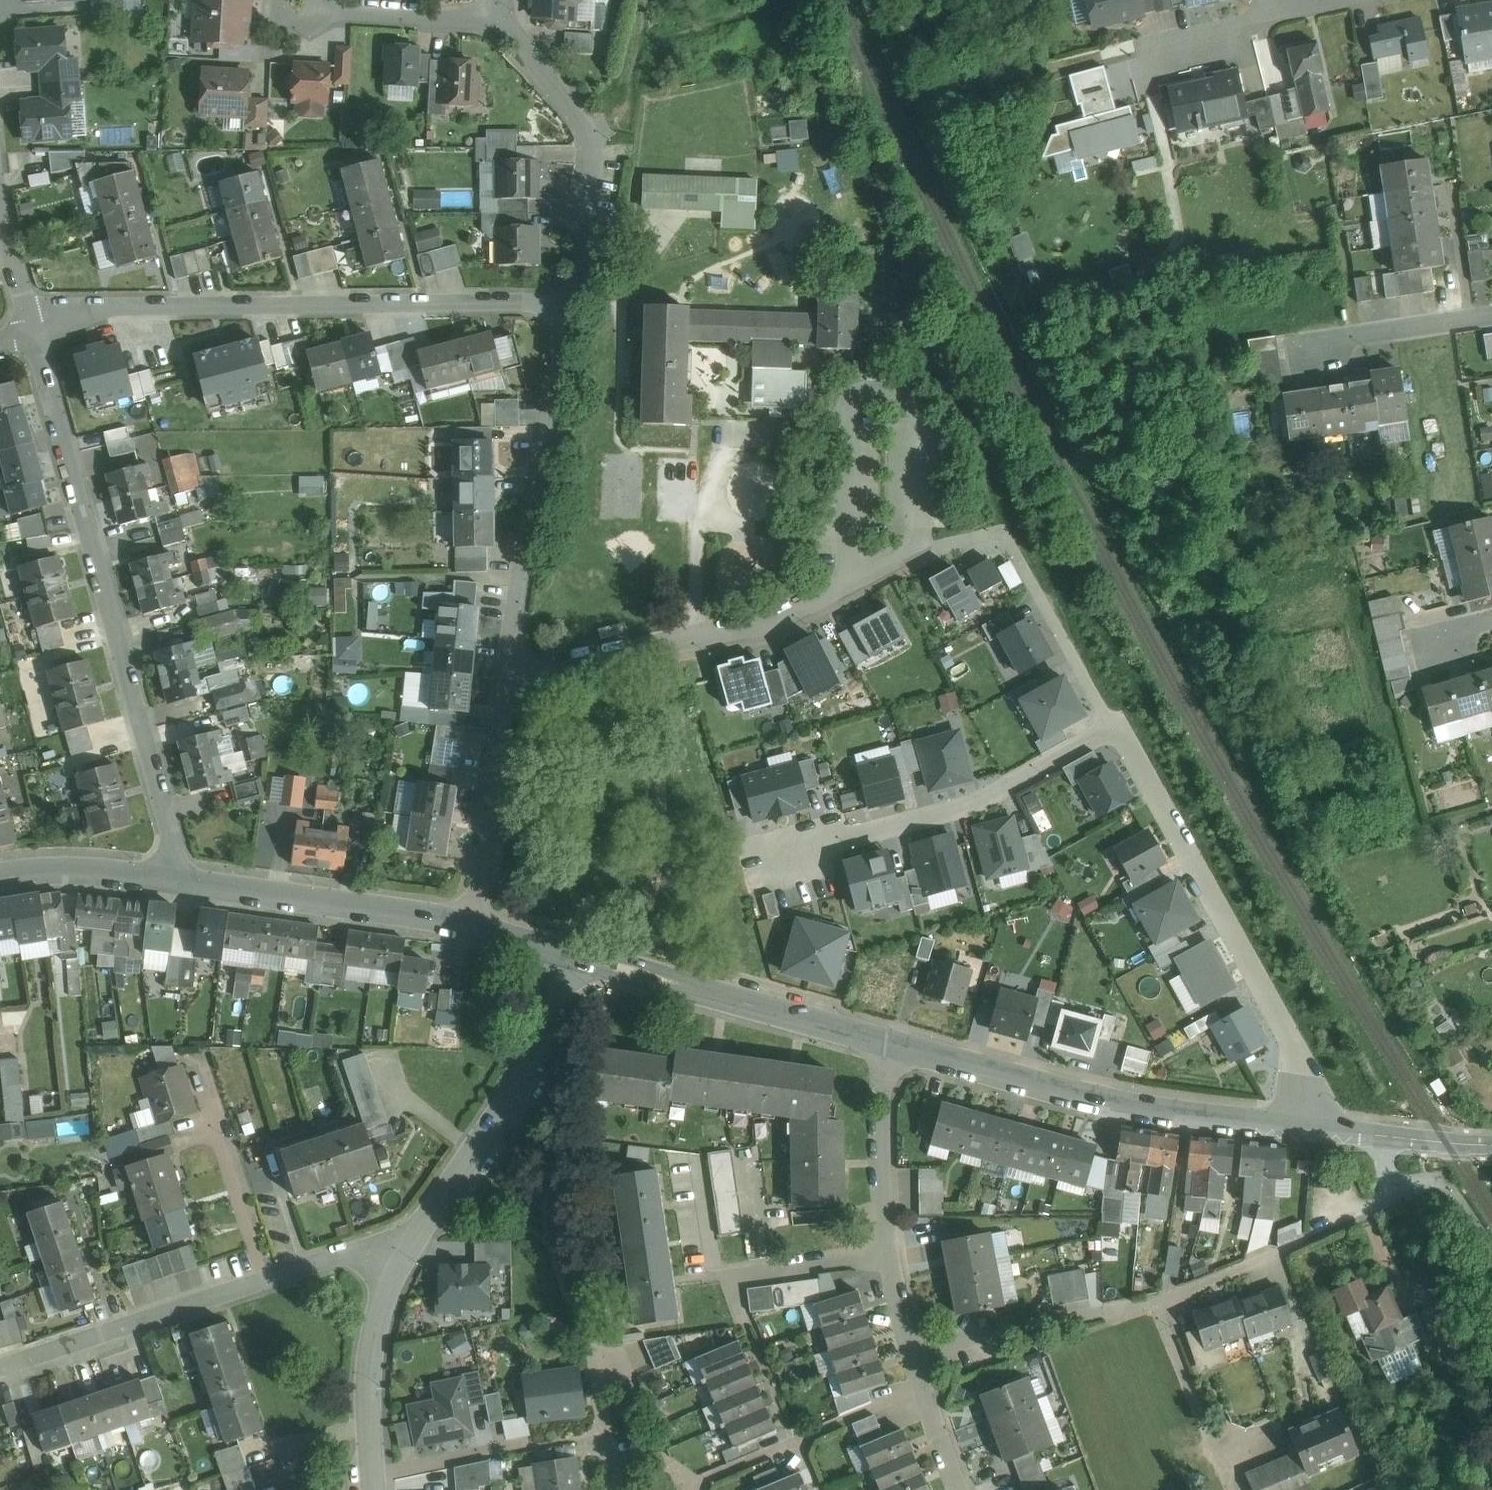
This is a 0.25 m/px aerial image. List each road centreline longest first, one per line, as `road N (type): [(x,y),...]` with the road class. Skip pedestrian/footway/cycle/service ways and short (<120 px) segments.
road 1 (residential): [(181,873),(36,338)]
road 2 (residential): [(512,668),(688,642),(751,624),(919,548),(1001,532),(1022,558)]
road 3 (residential): [(29,311),(298,301),(524,300),(554,307)]
road 4 (residential): [(1389,1206),(1357,1228),(1160,1300),(916,1356)]
road 5 (residential): [(1295,1125),(1300,1051),(1131,737),(1112,727)]
road 6 (track): [(1316,345),(1309,326),(1281,313),(1239,315),(1218,337),(1220,382),(1251,561),(1335,540)]
road 7 (residential): [(0,1367),(412,1234)]
road 8 (residential): [(884,1033),(1207,1112),(1295,1125)]
road 9 (residential): [(1112,727),(973,804),(755,860)]
road 10 (track): [(1491,811),(1421,833),(1335,540)]
road 11 (residential): [(512,668),(545,426),(566,346),(554,307)]
road 12 (residential): [(554,307),(581,275),(593,145),(493,13)]
road 13 (residential): [(412,1234),(511,1100),(579,952)]
road 14 (residential): [(579,952),(884,1033)]
road 15 (residential): [(181,873),(477,924)]
road 16 (residential): [(892,1251),(734,1272),(720,1263),(704,1168)]
road 17 (residential): [(375,1489),(375,1343),(412,1234)]
road 18 (residential): [(477,924),(512,668)]
road 19 (residential): [(884,1033),(892,1251)]
road 20 (residential): [(1112,727),(1022,558)]
road 21 (residential): [(0,869),(181,873)]
road 22 (residential): [(1491,317),(1316,345)]
road 23 (residential): [(493,13),(339,18)]
road 24 (residential): [(916,1356),(962,1489)]
road 25 (residential): [(615,1489),(608,1360)]
road 26 (residential): [(1159,42),(1283,11)]

